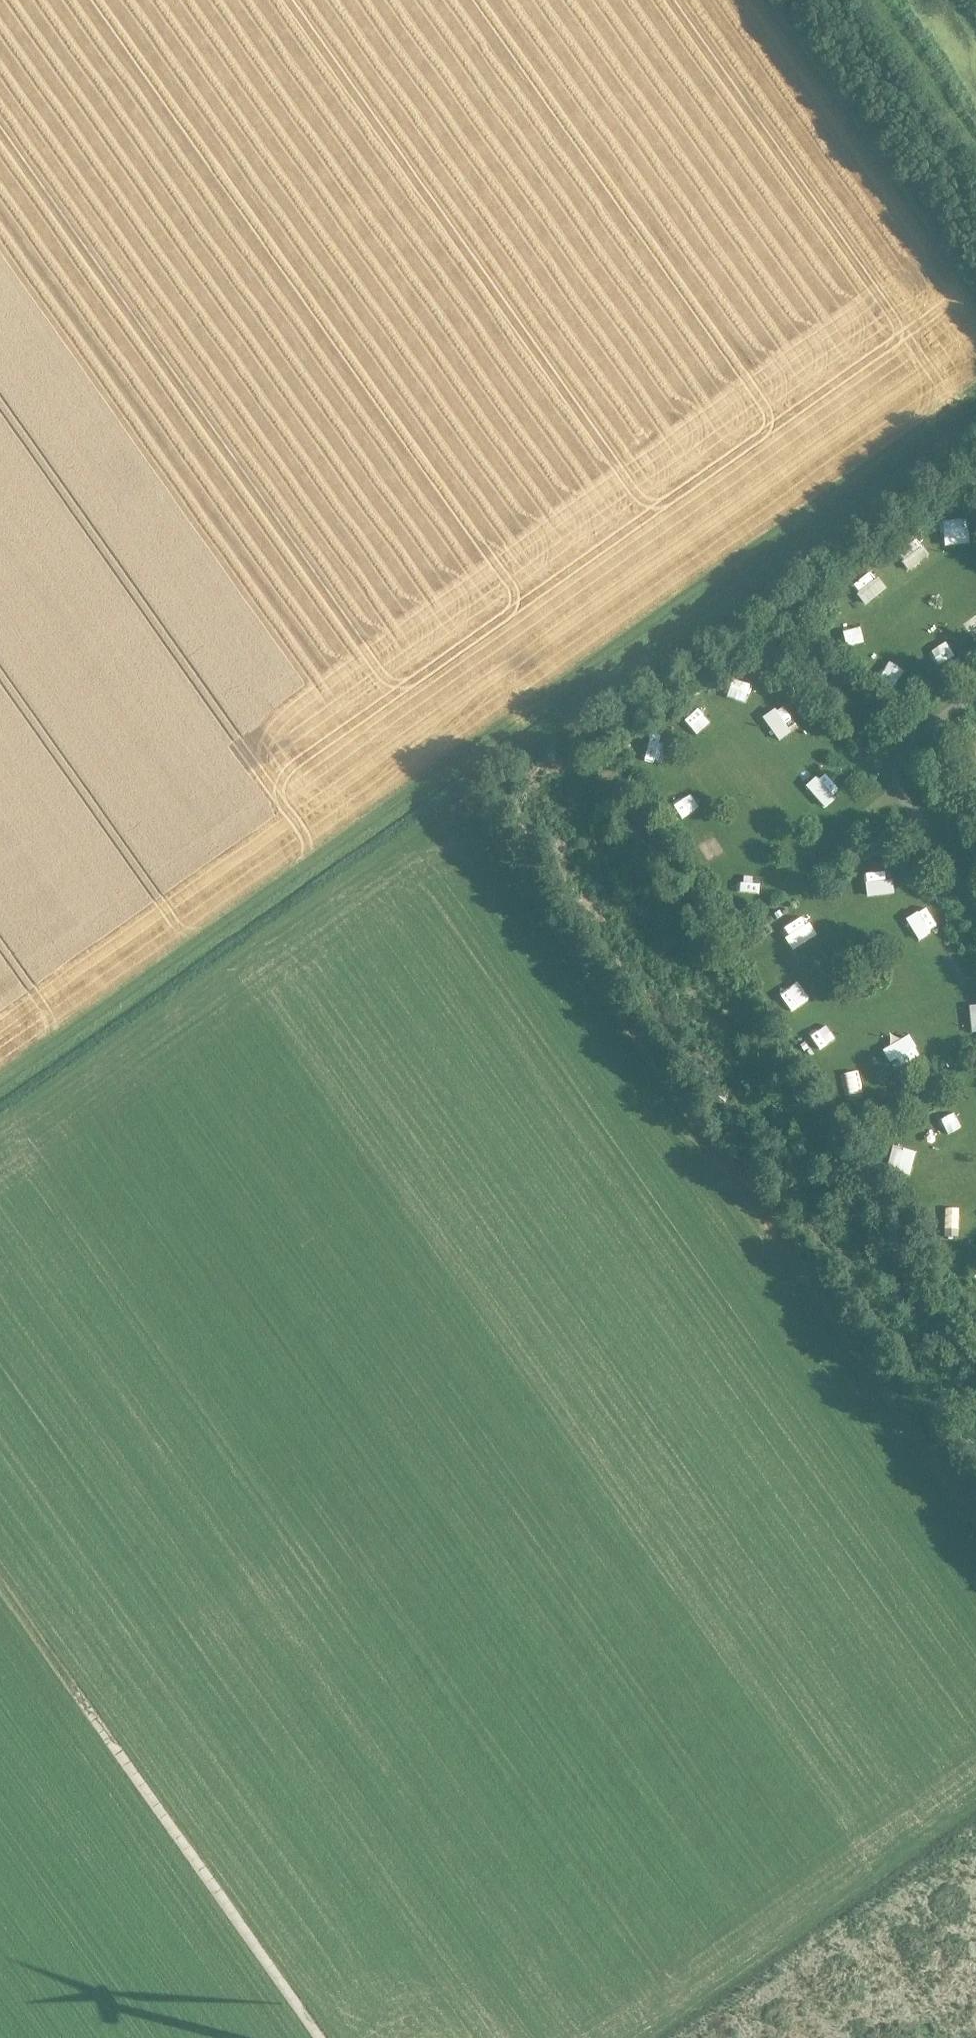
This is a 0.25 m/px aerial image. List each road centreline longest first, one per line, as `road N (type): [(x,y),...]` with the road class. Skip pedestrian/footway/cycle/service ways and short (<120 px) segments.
road 1 (track): [(870,0),(975,147)]

